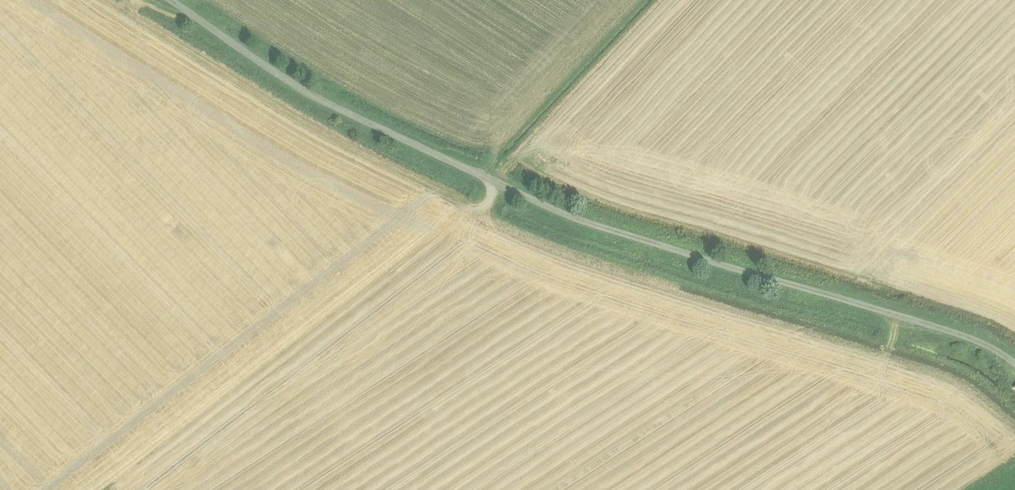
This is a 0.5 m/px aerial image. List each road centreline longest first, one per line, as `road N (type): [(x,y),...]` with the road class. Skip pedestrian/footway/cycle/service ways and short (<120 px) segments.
road 1 (unclassified): [(1014,365),(952,333),(548,207),(310,95),(169,0)]

